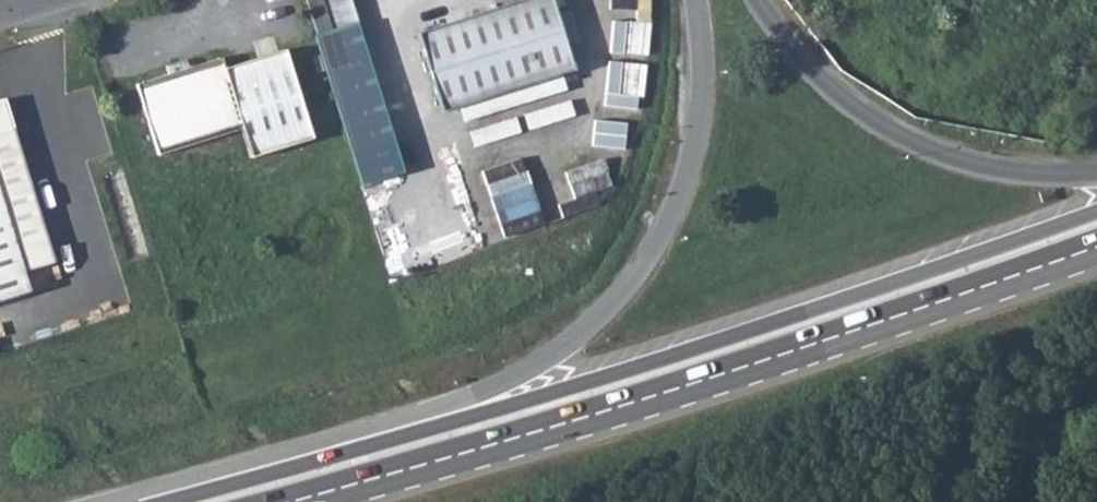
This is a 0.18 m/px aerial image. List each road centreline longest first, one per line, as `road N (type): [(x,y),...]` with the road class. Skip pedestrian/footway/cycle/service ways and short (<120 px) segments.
road 1 (primary): [(1096,215),(527,408),(173,501)]
road 2 (primary): [(699,0),(703,89),(681,188),(660,242),(594,328),(513,383),(446,407),(94,501)]
road 3 (primary): [(334,501),(667,407),(1096,258)]
road 4 (primary): [(1096,170),(992,169),(904,137),(848,105),(751,0)]

